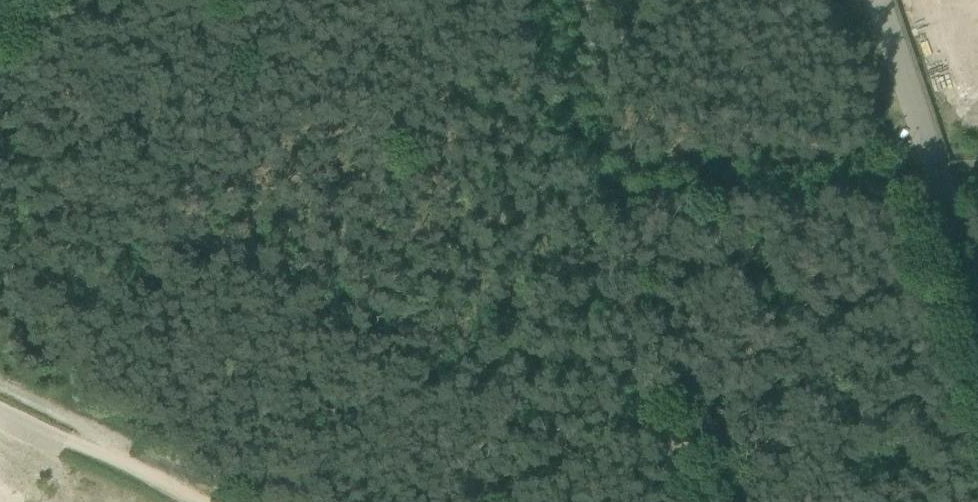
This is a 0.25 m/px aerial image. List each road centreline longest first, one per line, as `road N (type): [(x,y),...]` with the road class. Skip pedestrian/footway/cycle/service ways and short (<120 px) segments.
road 1 (unclassified): [(977,290),(878,0)]
road 2 (track): [(208,501),(67,441)]

